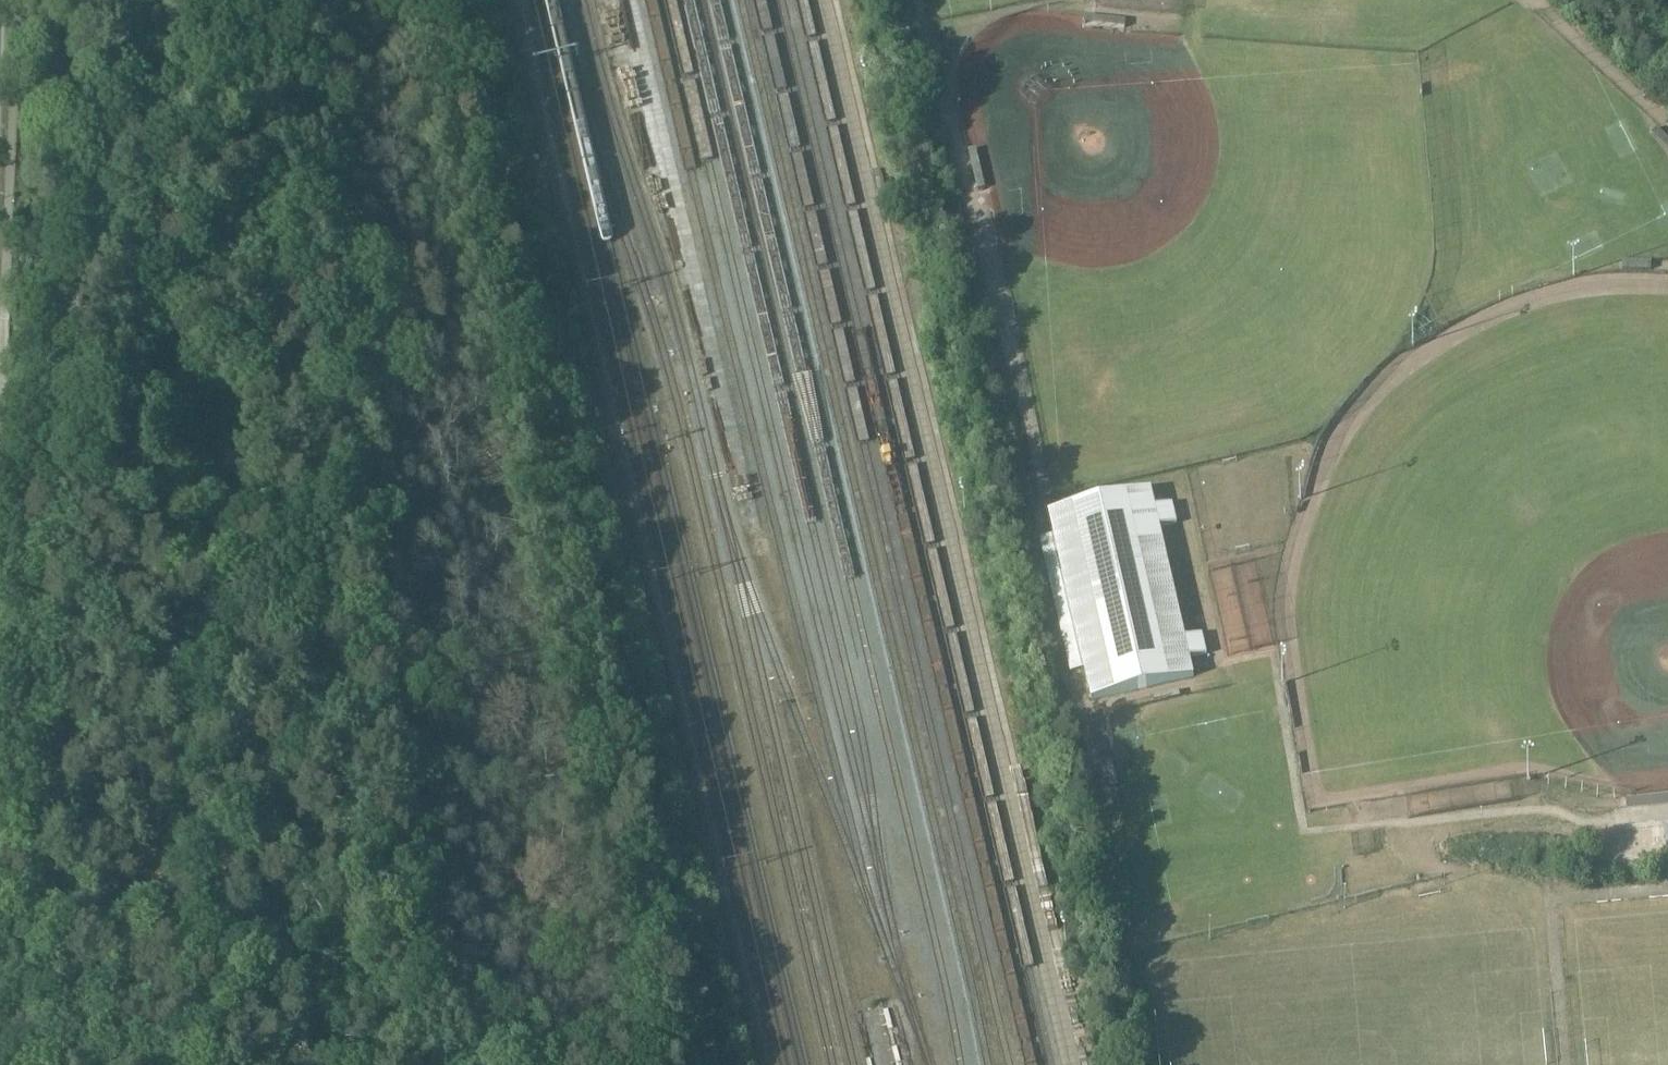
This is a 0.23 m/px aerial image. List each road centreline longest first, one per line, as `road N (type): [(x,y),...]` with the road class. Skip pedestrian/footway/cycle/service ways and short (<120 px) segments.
road 1 (track): [(460,0),(654,811),(706,1064)]

